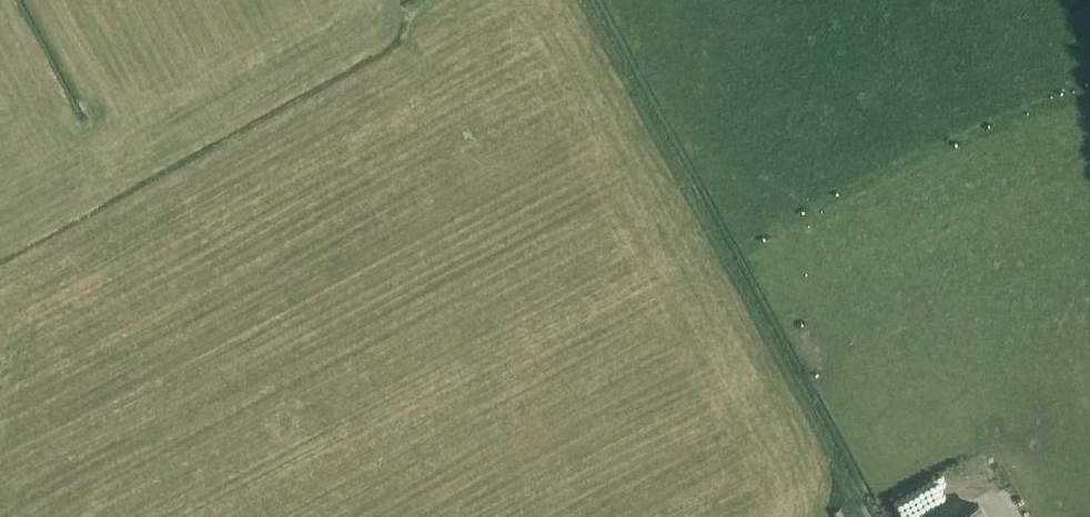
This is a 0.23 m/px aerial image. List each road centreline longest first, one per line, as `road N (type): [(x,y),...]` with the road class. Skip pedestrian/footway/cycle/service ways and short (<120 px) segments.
road 1 (track): [(587,0),(873,516)]
road 2 (track): [(435,0),(88,193)]

